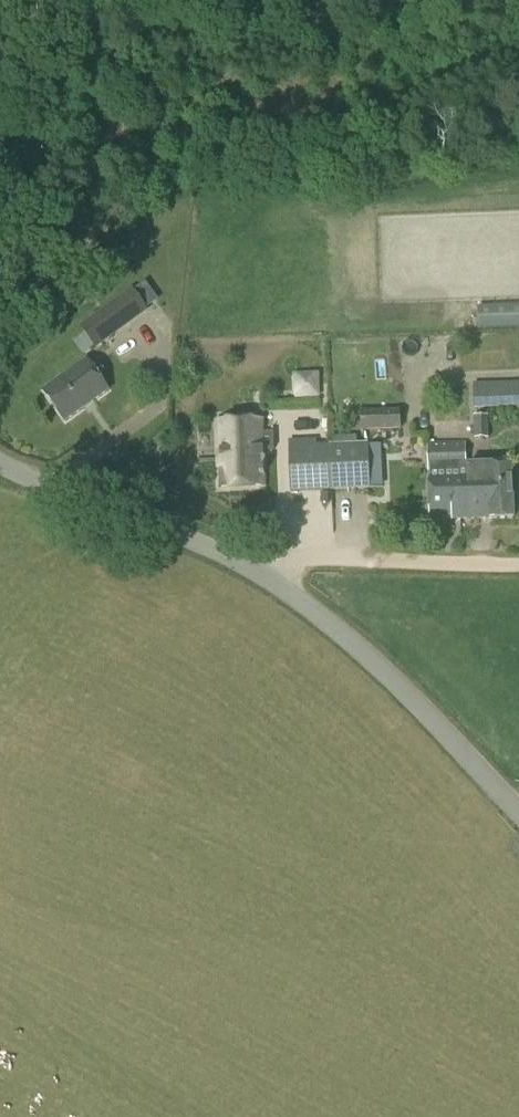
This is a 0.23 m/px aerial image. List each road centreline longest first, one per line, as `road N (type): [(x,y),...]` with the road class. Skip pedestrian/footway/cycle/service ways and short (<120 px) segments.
road 1 (unclassified): [(518,815),(316,611),(252,565),(184,529),(0,461)]
road 2 (track): [(42,20),(239,24),(518,11)]
road 3 (track): [(252,565),(326,558),(518,562)]

